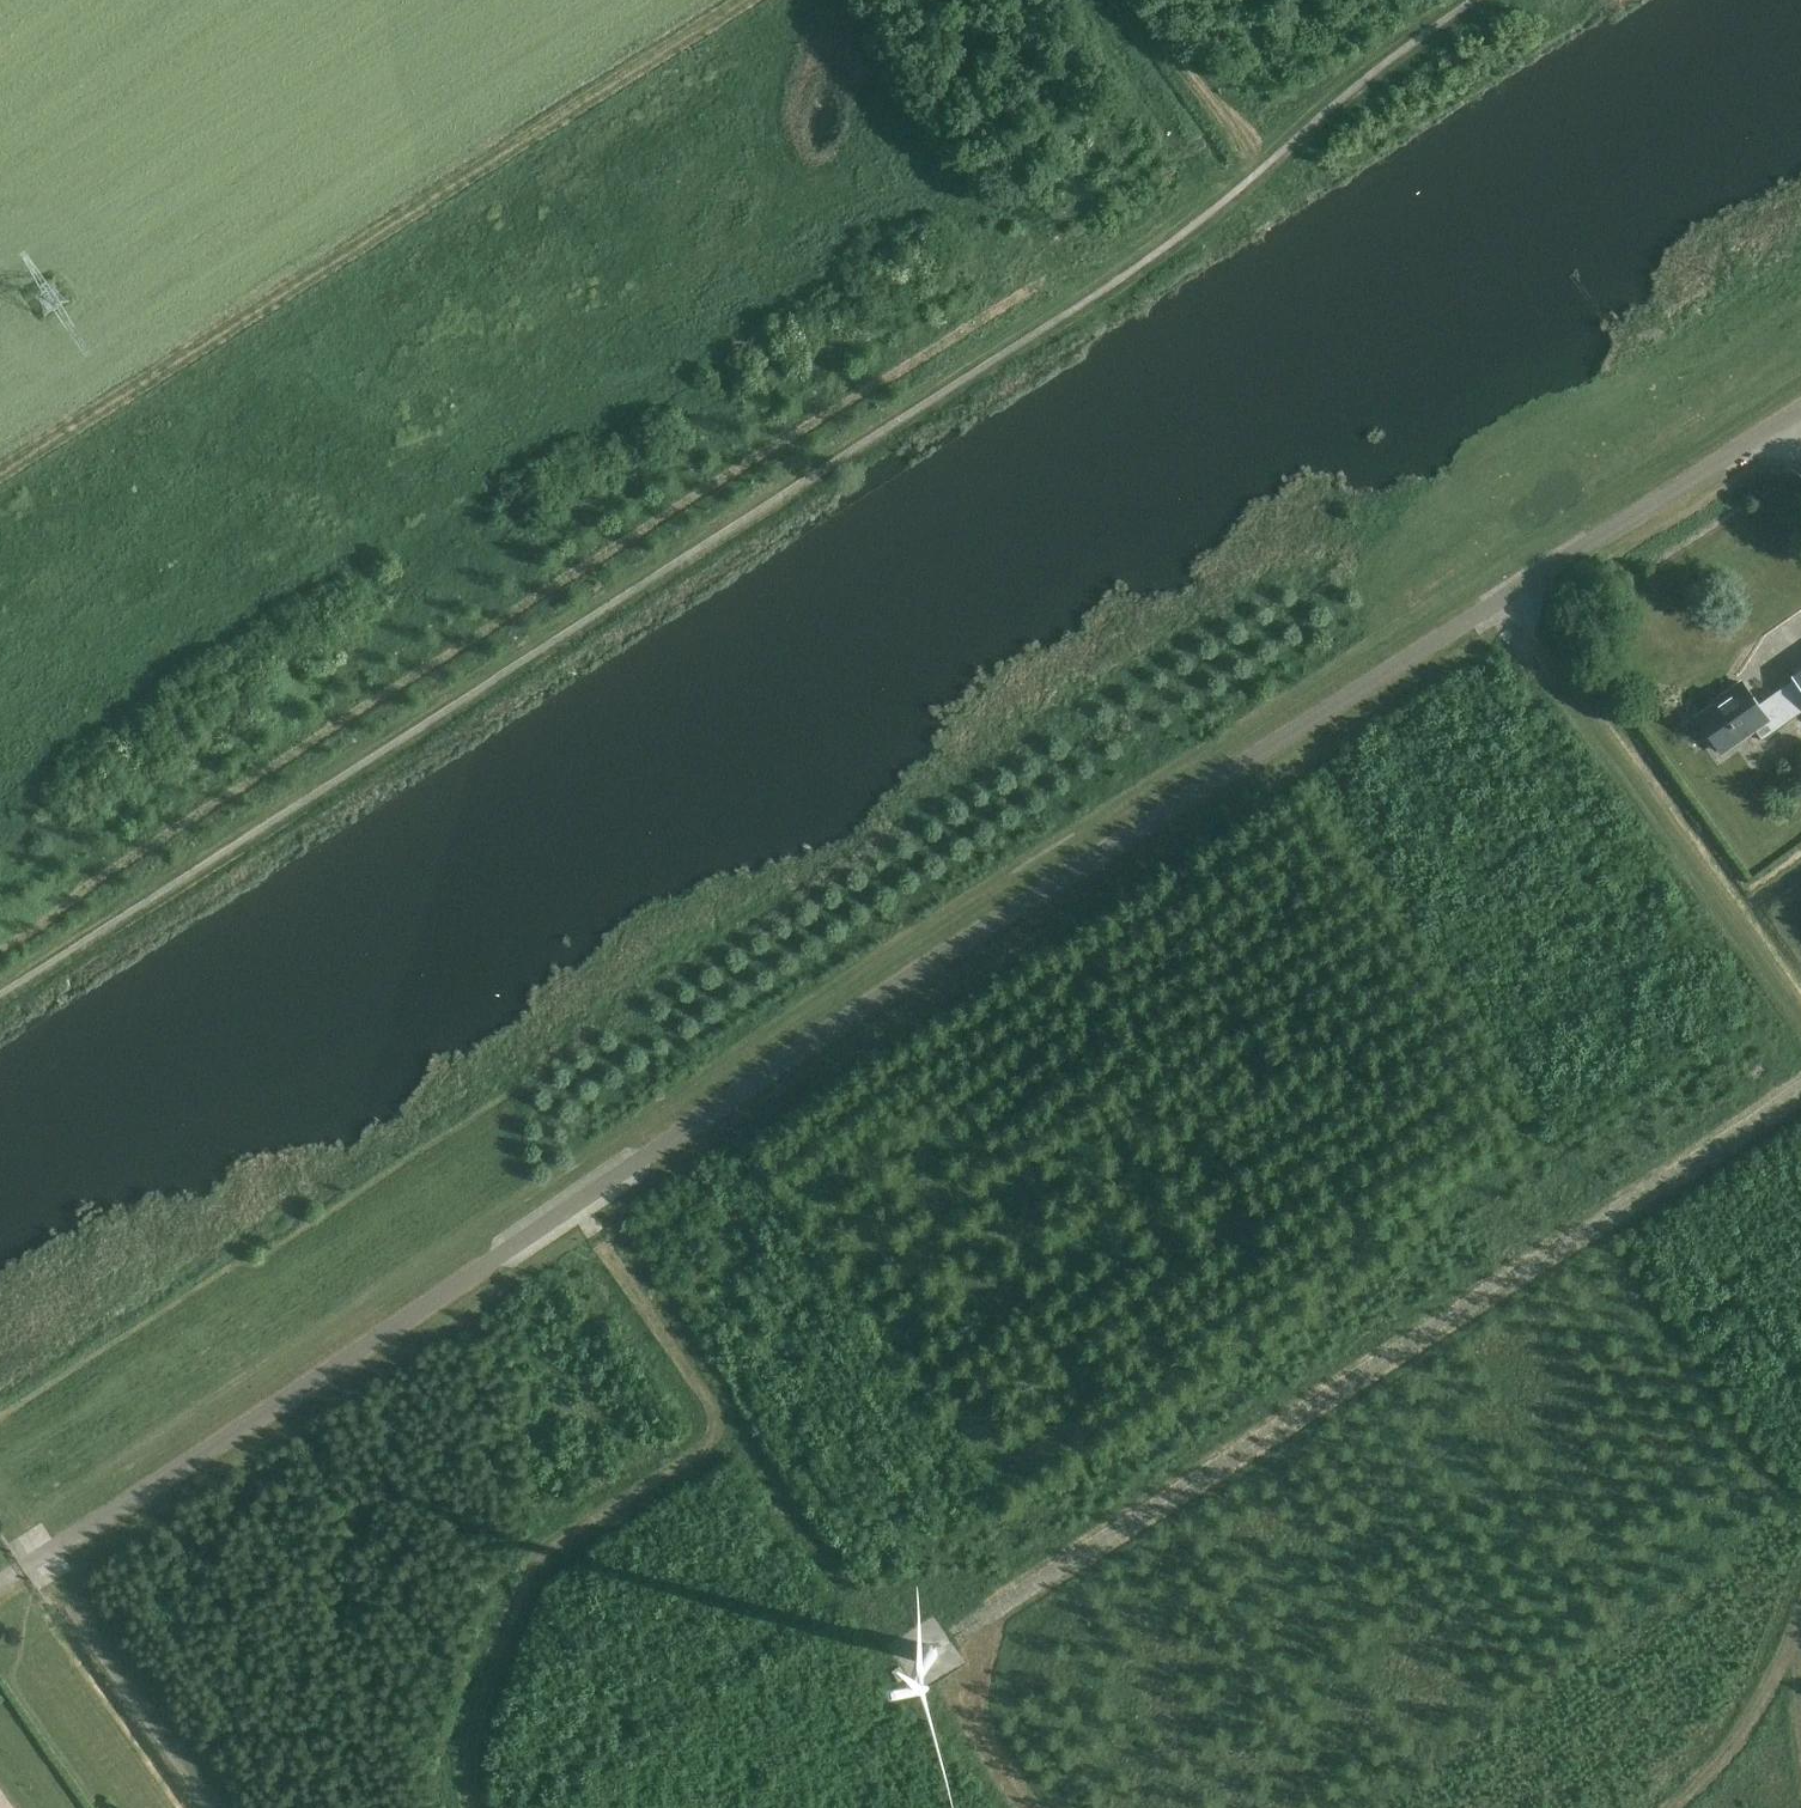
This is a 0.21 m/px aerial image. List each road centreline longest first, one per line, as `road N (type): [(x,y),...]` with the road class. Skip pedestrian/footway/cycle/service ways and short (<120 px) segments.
road 1 (track): [(1029,1807),(985,1749),(964,1632)]

